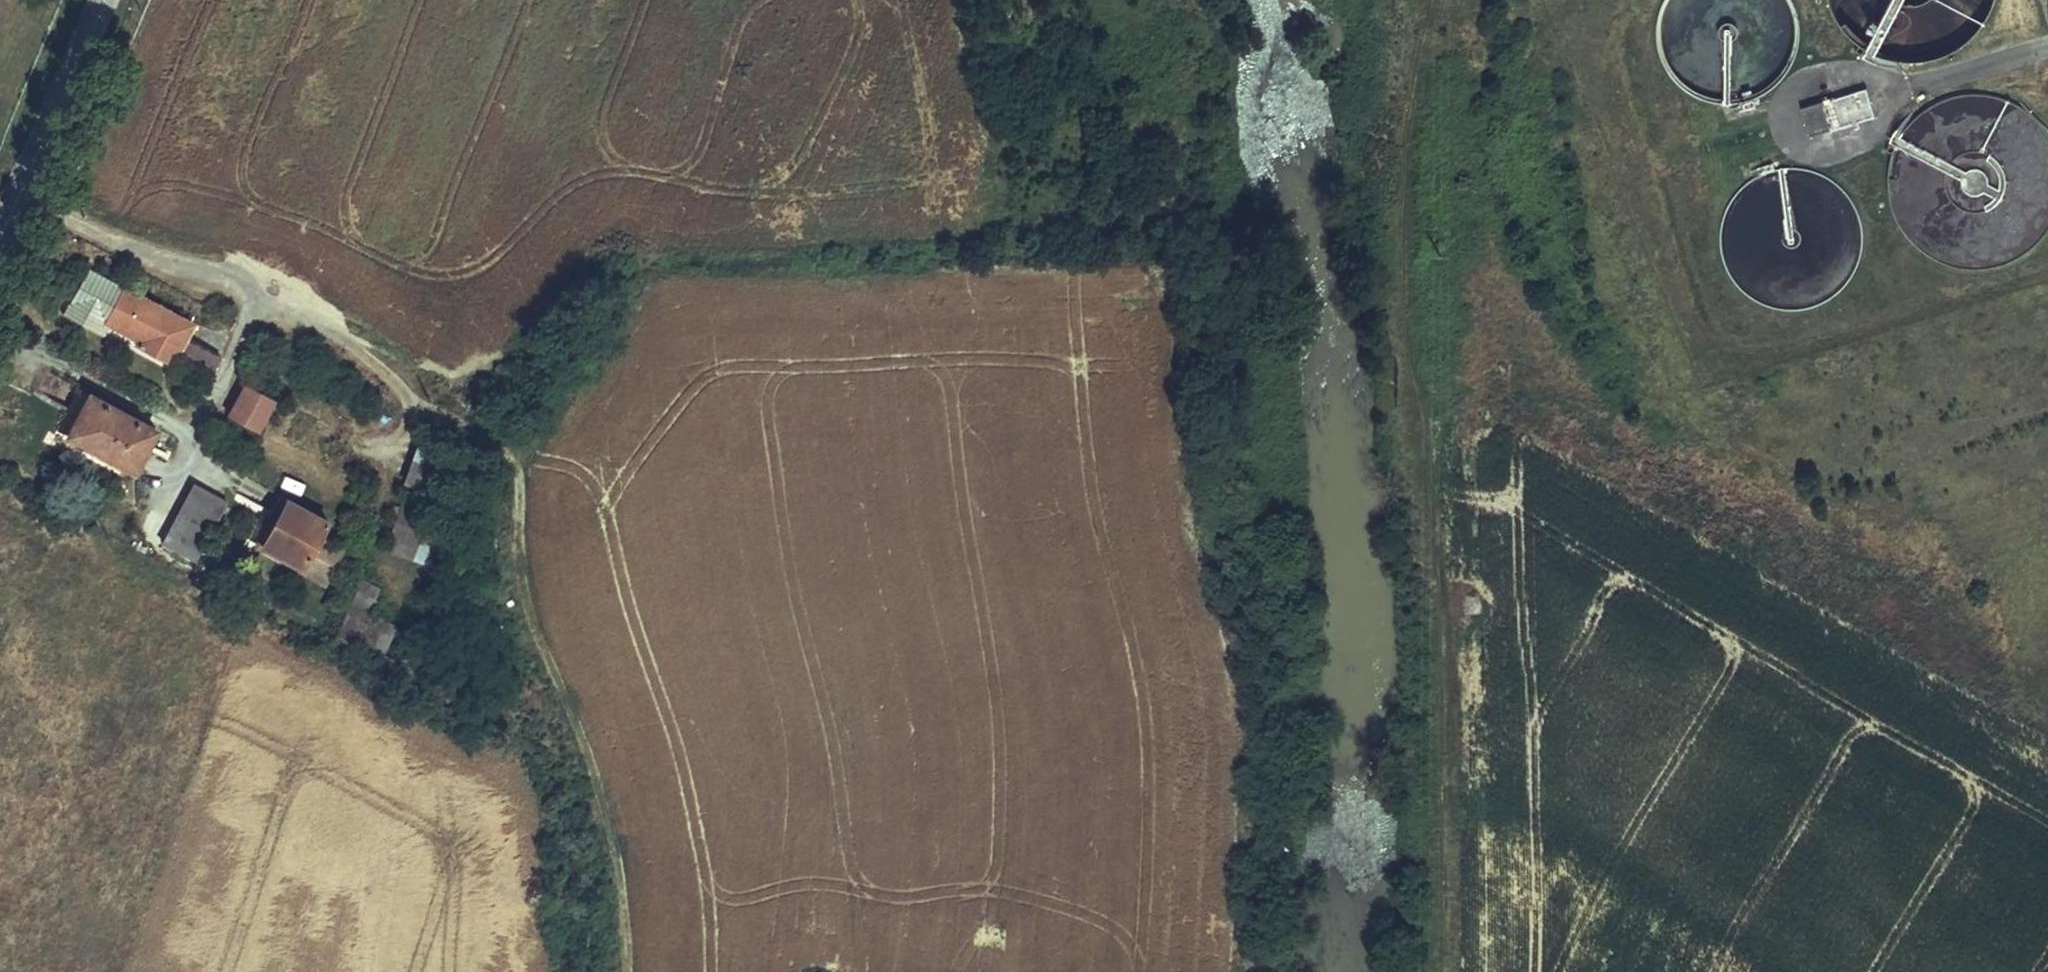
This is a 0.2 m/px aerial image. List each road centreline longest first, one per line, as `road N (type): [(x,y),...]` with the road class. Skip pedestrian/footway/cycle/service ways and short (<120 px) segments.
road 1 (track): [(1430,0),(1405,197),(1463,716),(1437,971)]
road 2 (unclassified): [(0,247),(102,0)]

